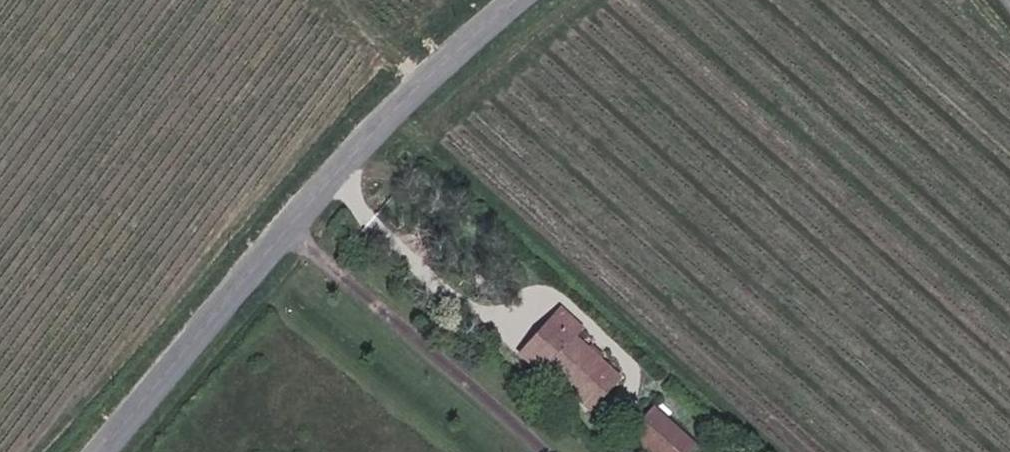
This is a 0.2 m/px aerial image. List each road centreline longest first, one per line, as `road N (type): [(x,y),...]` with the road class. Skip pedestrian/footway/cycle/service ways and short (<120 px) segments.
road 1 (tertiary): [(522,0),(421,83),(86,451)]

